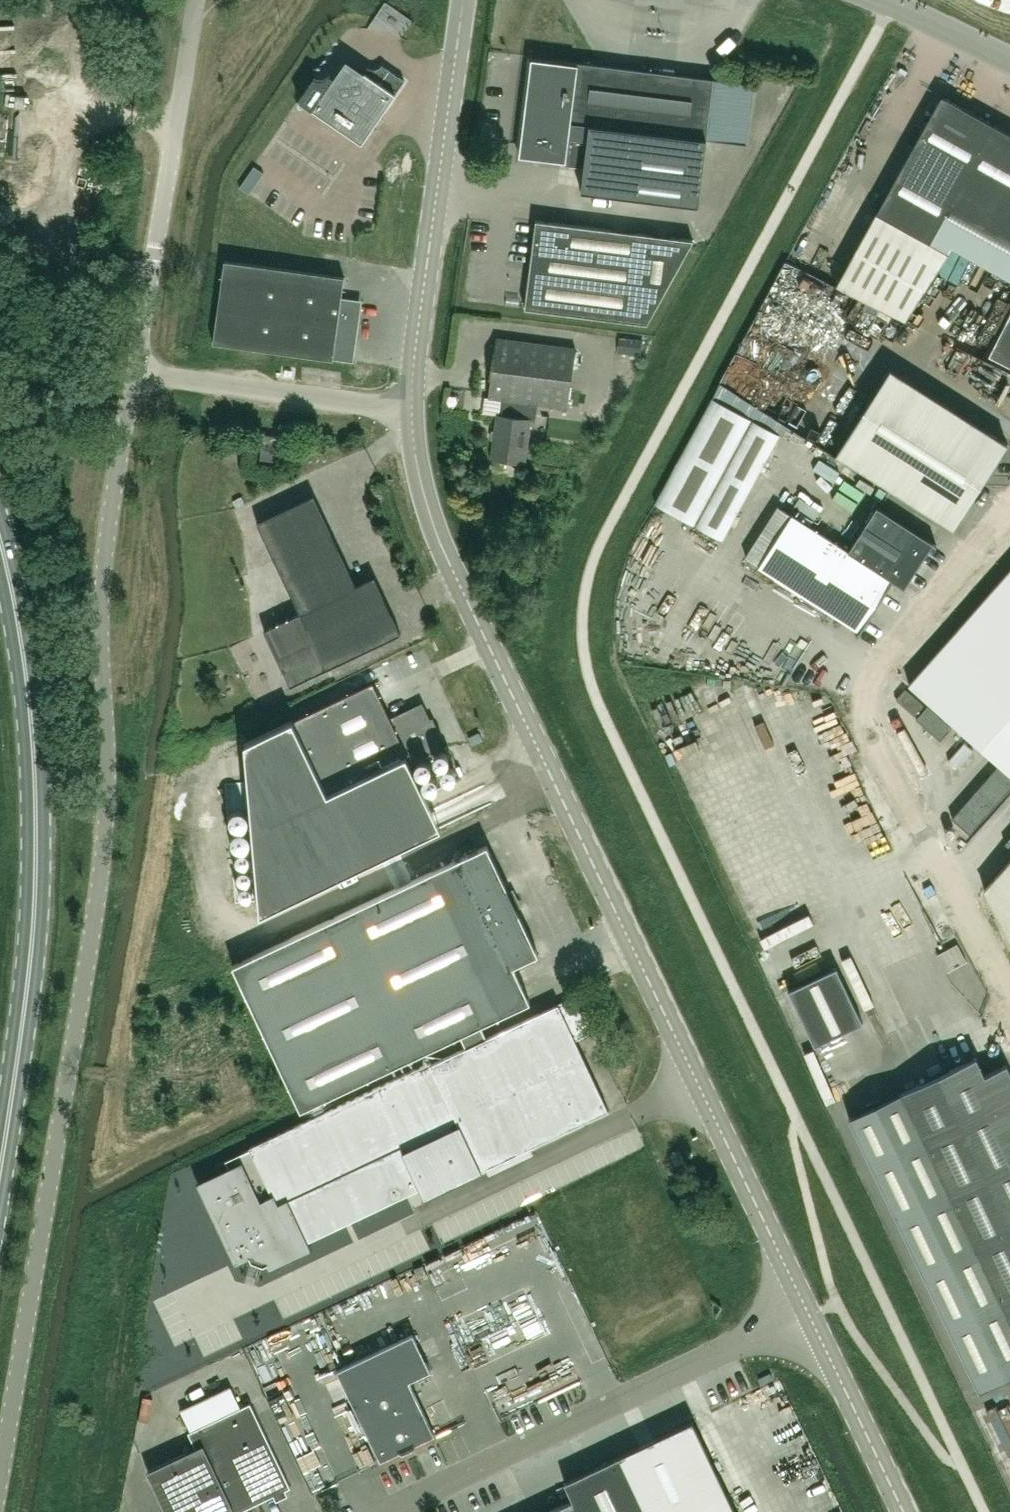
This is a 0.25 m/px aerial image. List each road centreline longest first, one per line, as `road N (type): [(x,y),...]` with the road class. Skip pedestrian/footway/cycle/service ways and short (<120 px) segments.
road 1 (unclassified): [(0,1474),(101,870),(110,775),(102,603),(137,370)]
road 2 (tertiary): [(810,1313),(458,581),(429,506),(413,412)]
road 3 (primary): [(0,1170),(35,926),(39,820),(18,607),(0,533)]
road 4 (unclassified): [(1009,1001),(873,740),(864,701),(871,675),(1009,508)]
road 5 (unclassified): [(386,1511),(810,1313)]
road 6 (tertiary): [(413,412),(465,0)]
road 7 (unclassified): [(137,370),(196,0)]
road 8 (unclassified): [(413,412),(137,370)]
road 9 (tertiary): [(905,1511),(810,1313)]
road 10 (unclassified): [(1009,59),(884,0)]

